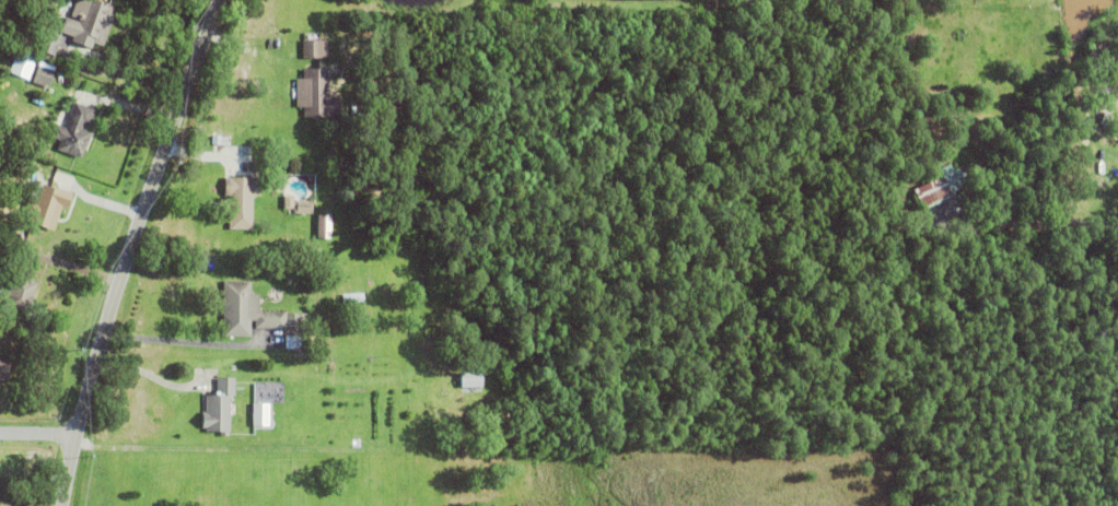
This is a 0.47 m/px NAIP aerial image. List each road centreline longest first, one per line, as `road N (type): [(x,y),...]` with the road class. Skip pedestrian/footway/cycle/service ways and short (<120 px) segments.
road 1 (tertiary): [(218,0),(120,281),(64,505)]
road 2 (residential): [(1117,221),(934,211)]

